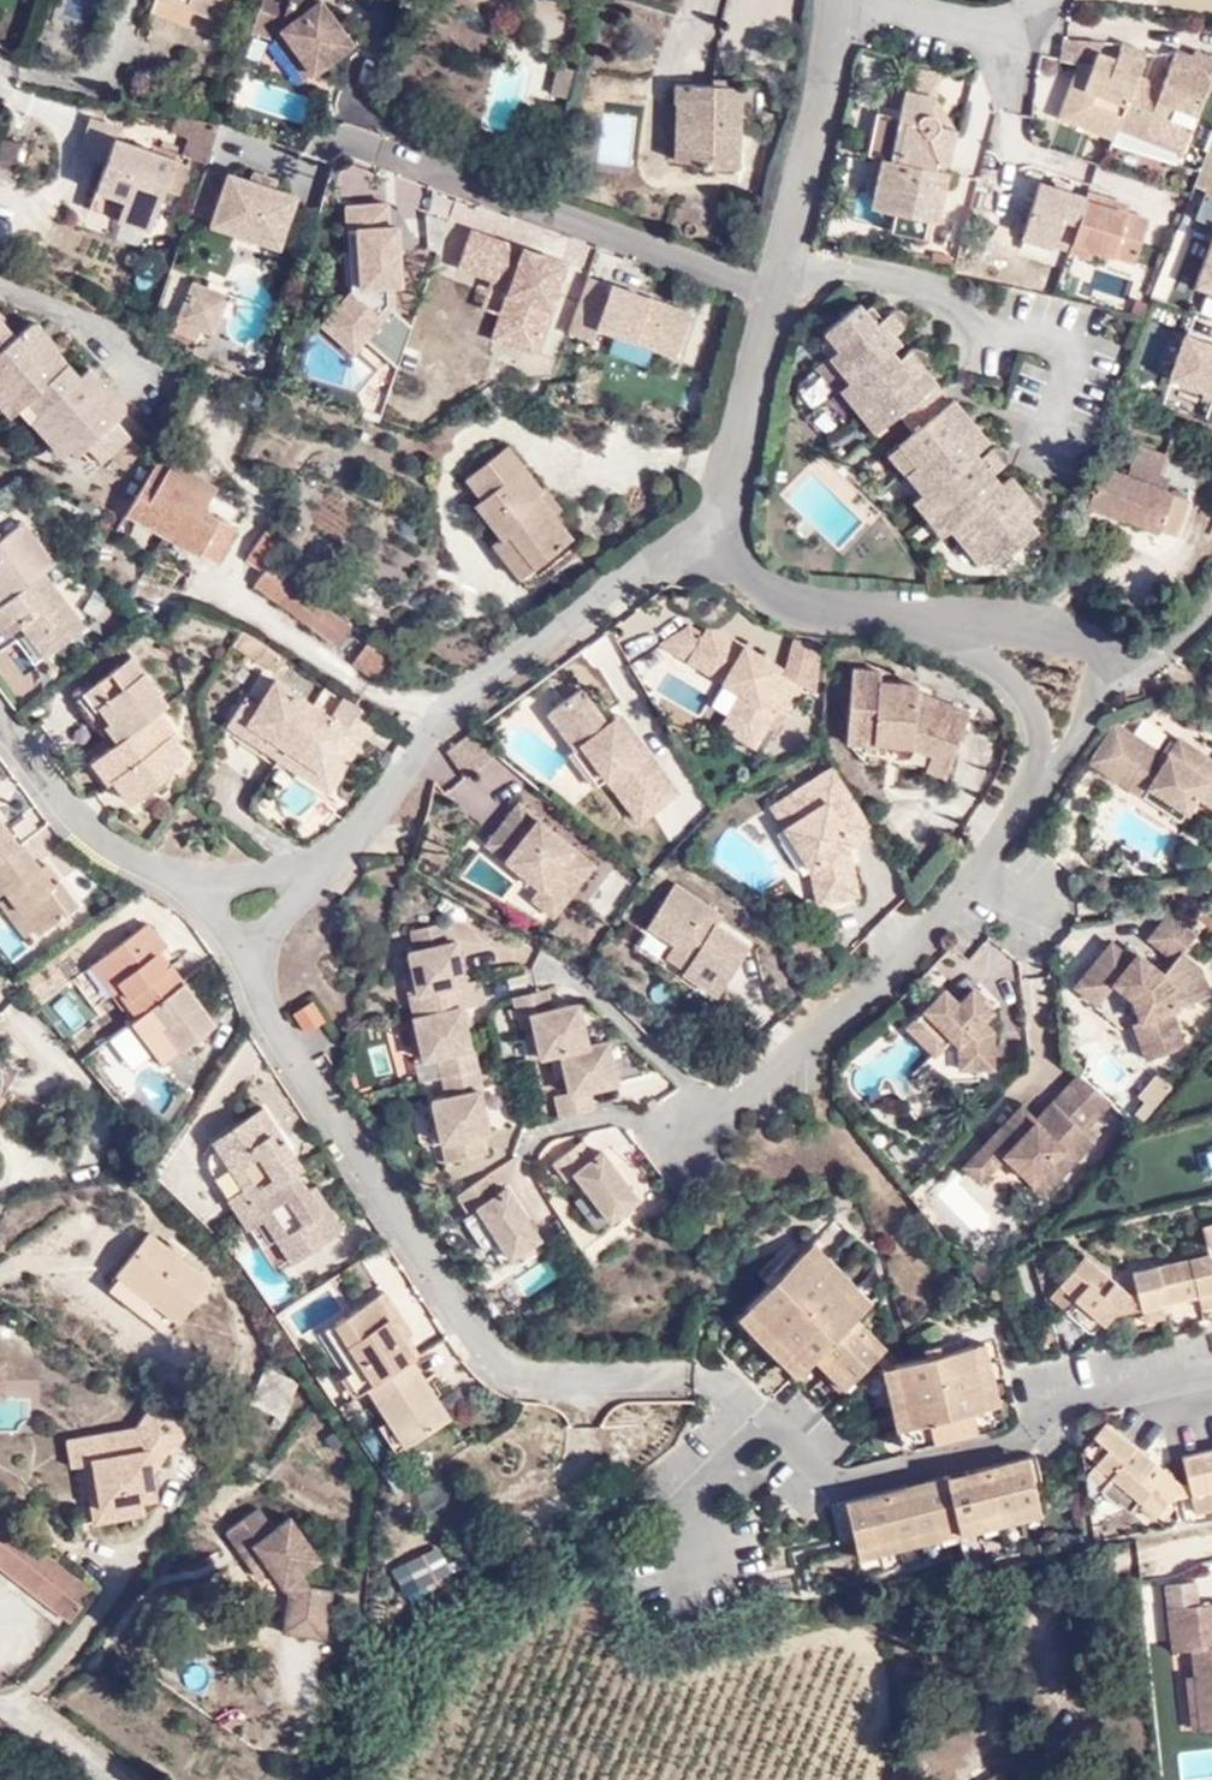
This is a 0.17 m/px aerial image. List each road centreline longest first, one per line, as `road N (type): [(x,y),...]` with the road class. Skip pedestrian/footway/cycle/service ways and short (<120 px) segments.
road 1 (residential): [(262,974),(267,1017),(433,1274),(484,1338),(522,1372),(695,1376)]
road 2 (residential): [(724,535),(840,1)]
road 3 (residential): [(336,853),(450,721),(724,535)]
road 4 (residential): [(1017,805),(973,885),(934,930),(840,1020),(693,1133)]
road 5 (residential): [(1017,805),(1061,761),(1089,717),(1104,649),(1083,632),(1046,624),(937,622)]
road 6 (residential): [(0,715),(86,826),(180,877)]
road 7 (residential): [(724,535),(796,596),(937,622)]
road 8 (residential): [(937,622),(1009,671),(1029,699),(1031,748),(1017,805)]
road 9 (residential): [(840,1),(1020,36)]
road 10 (residential): [(180,877),(238,879),(336,853)]
road 11 (residential): [(336,853),(276,933),(262,974)]
road 12 (residential): [(262,974),(180,877)]

